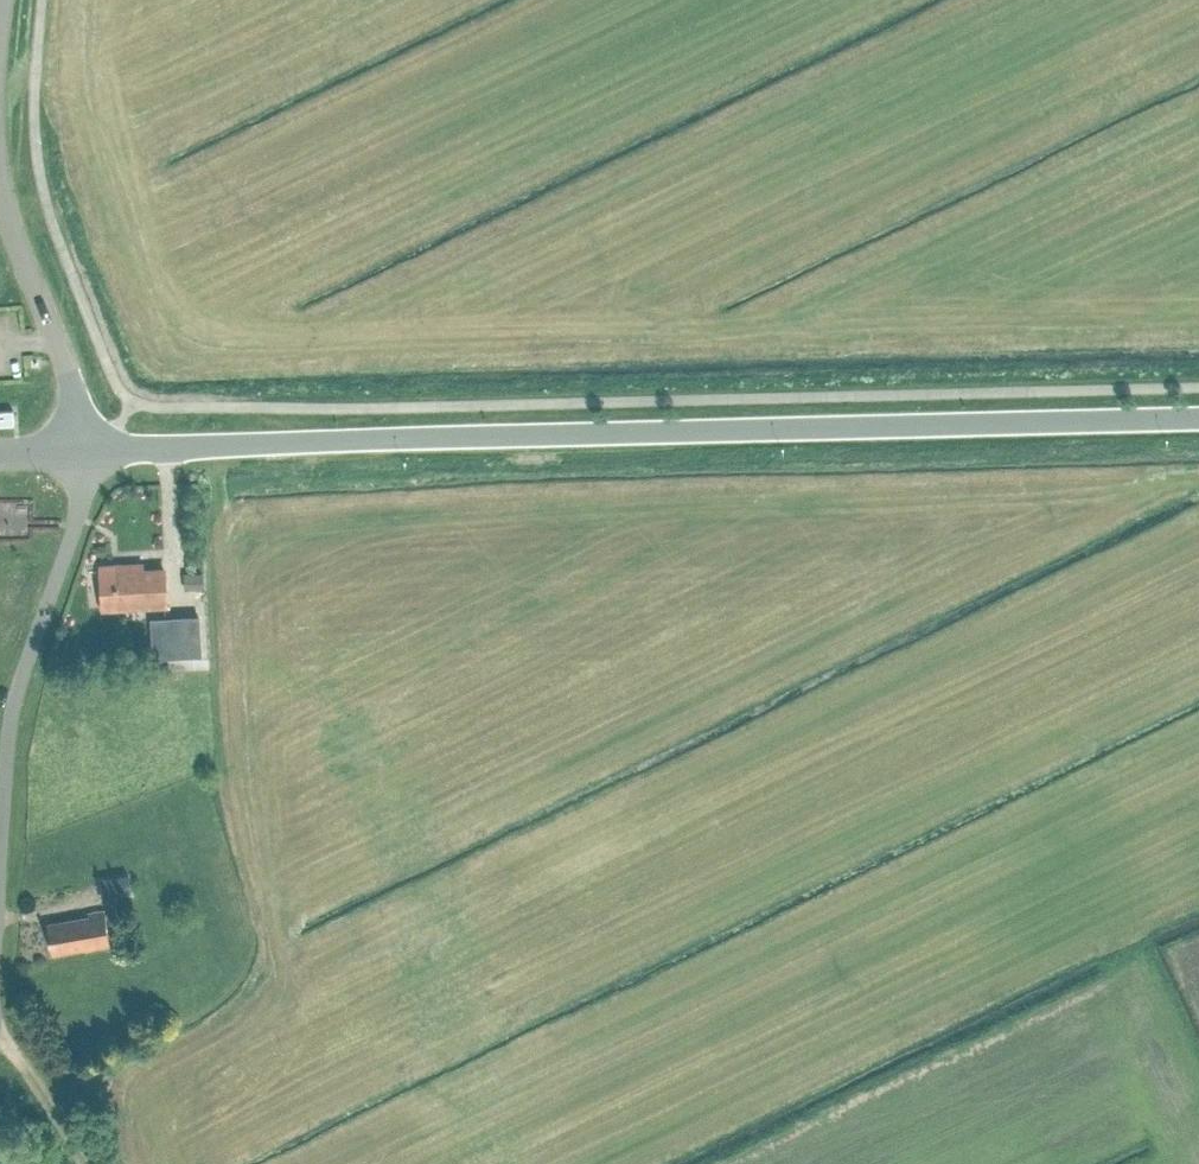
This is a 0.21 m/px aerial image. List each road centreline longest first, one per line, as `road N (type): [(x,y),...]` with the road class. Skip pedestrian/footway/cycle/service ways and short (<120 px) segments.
road 1 (tertiary): [(82,450),(1198,417)]
road 2 (unclassified): [(0,839),(11,719),(78,513),(82,450)]
road 3 (tertiary): [(82,450),(65,368),(0,193)]
road 4 (track): [(0,1033),(18,1048),(91,1163)]

